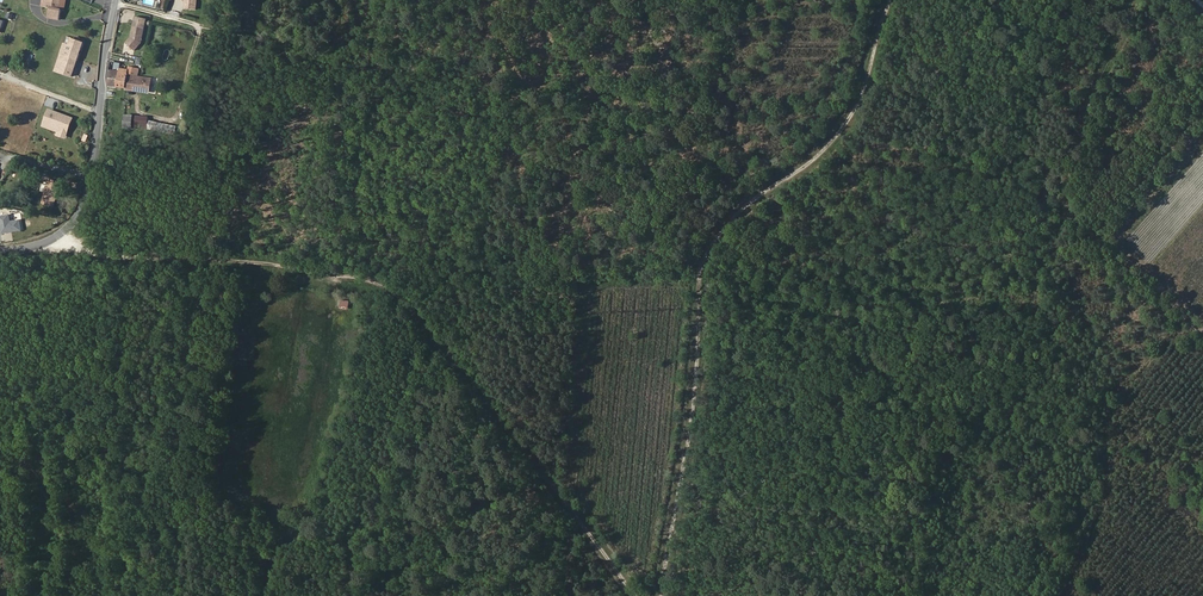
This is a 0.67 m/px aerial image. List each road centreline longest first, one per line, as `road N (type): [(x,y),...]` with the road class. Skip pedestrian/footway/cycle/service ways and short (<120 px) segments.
road 1 (track): [(55,240),(131,260),(259,264),(383,285),(634,595)]
road 2 (track): [(664,595),(690,421),(701,276),(711,250),(731,221),(839,135),(862,97),(892,0)]
road 3 (residential): [(0,252),(72,233),(96,190),(99,111)]

